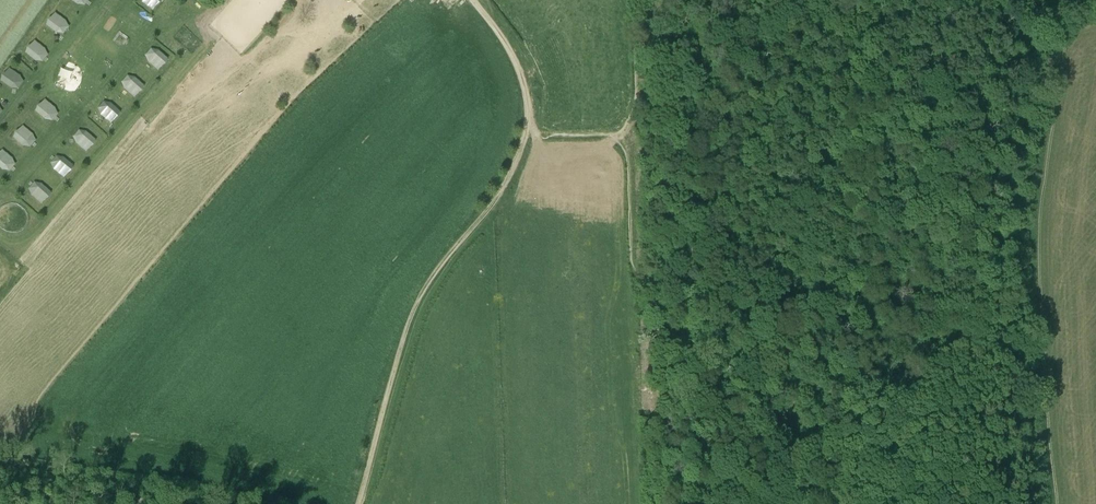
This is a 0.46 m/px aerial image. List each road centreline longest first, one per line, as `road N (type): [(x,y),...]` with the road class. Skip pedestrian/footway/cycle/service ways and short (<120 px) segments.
road 1 (track): [(824,503),(727,335),(631,267),(626,136)]
road 2 (track): [(525,131),(499,193),(417,300),(358,503)]
road 3 (track): [(1044,396),(1028,370),(979,337),(956,331),(930,343),(911,382),(896,503)]
road 4 (track): [(472,0),(521,77),(525,131)]

